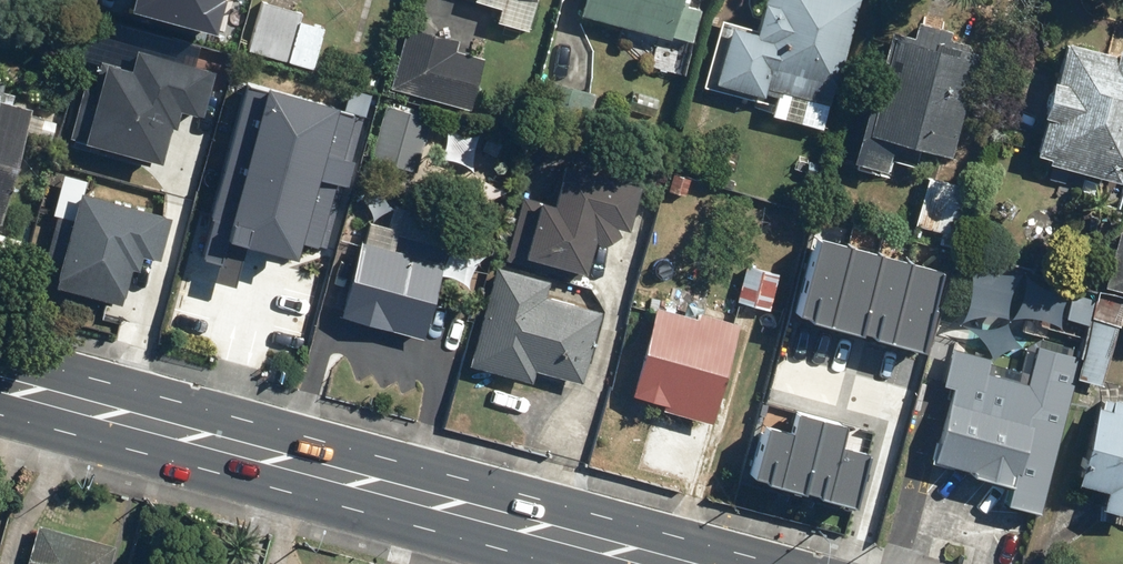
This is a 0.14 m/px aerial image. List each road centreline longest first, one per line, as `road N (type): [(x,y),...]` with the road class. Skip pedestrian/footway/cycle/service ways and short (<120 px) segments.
road 1 (primary): [(658,563),(0,385)]

